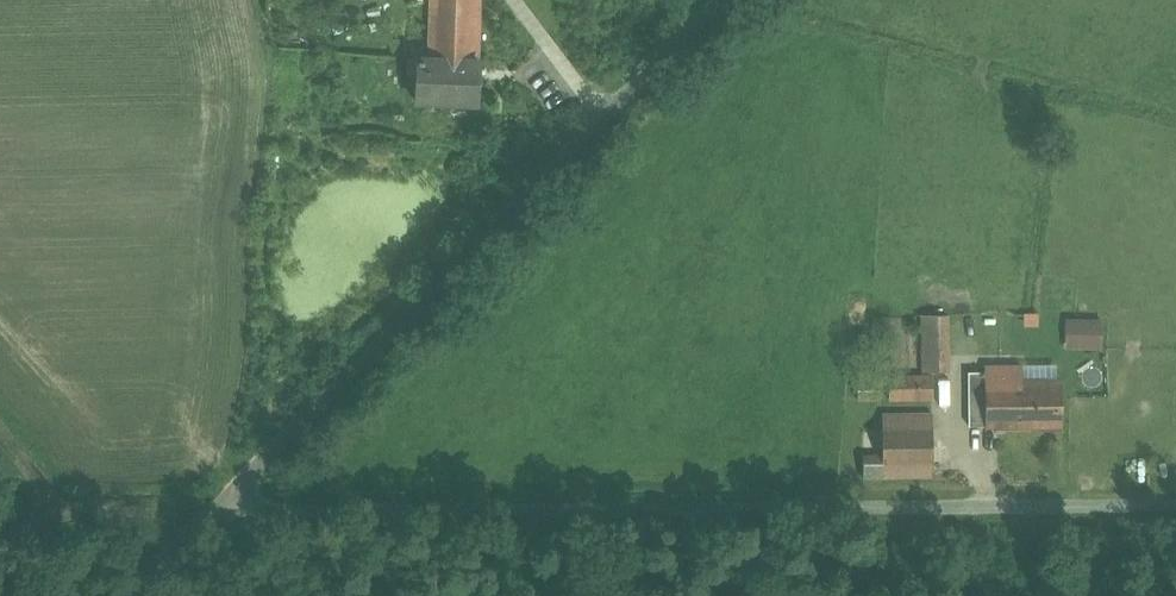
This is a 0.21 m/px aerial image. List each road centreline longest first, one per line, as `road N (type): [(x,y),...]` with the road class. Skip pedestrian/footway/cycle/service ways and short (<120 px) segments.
road 1 (unclassified): [(207,516),(1175,498)]
road 2 (unclassified): [(207,516),(729,0)]
road 3 (track): [(207,516),(0,519)]

